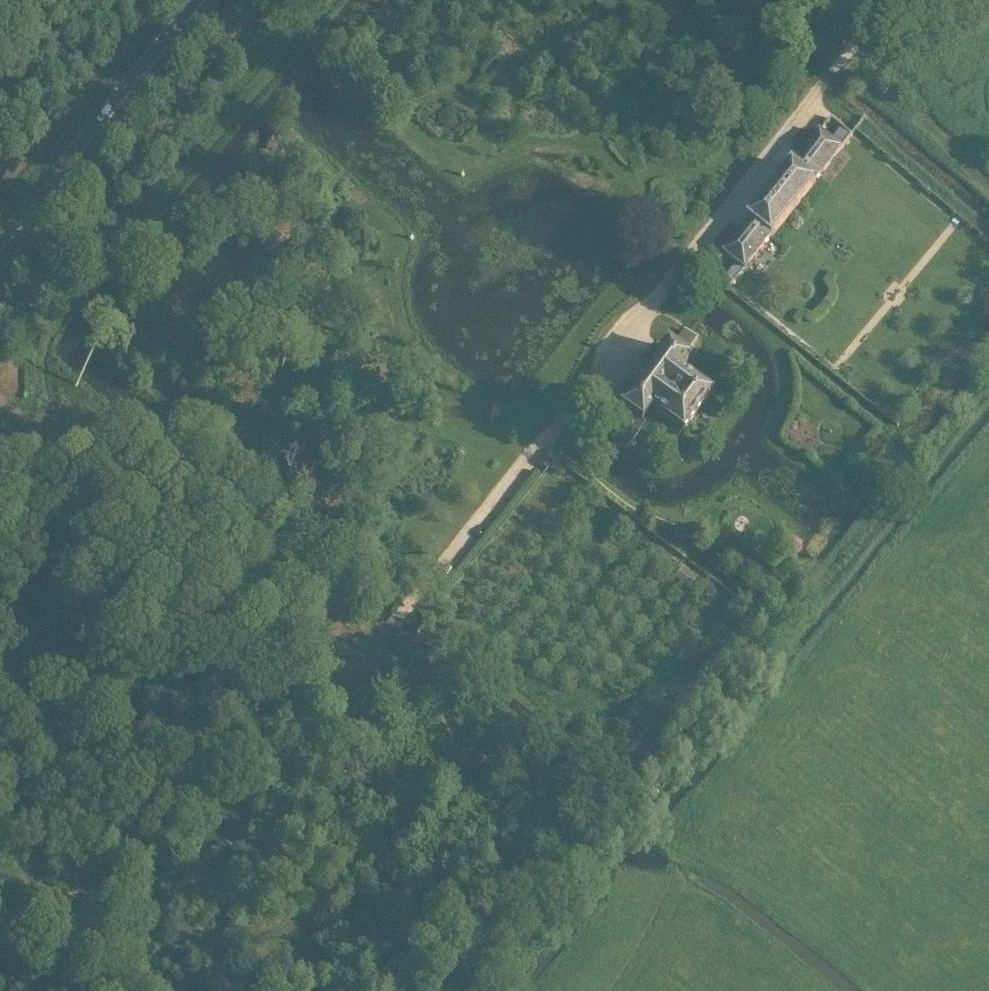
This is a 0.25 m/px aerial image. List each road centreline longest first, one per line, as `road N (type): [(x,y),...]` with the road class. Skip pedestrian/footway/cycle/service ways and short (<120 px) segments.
road 1 (primary): [(0,251),(201,0)]

